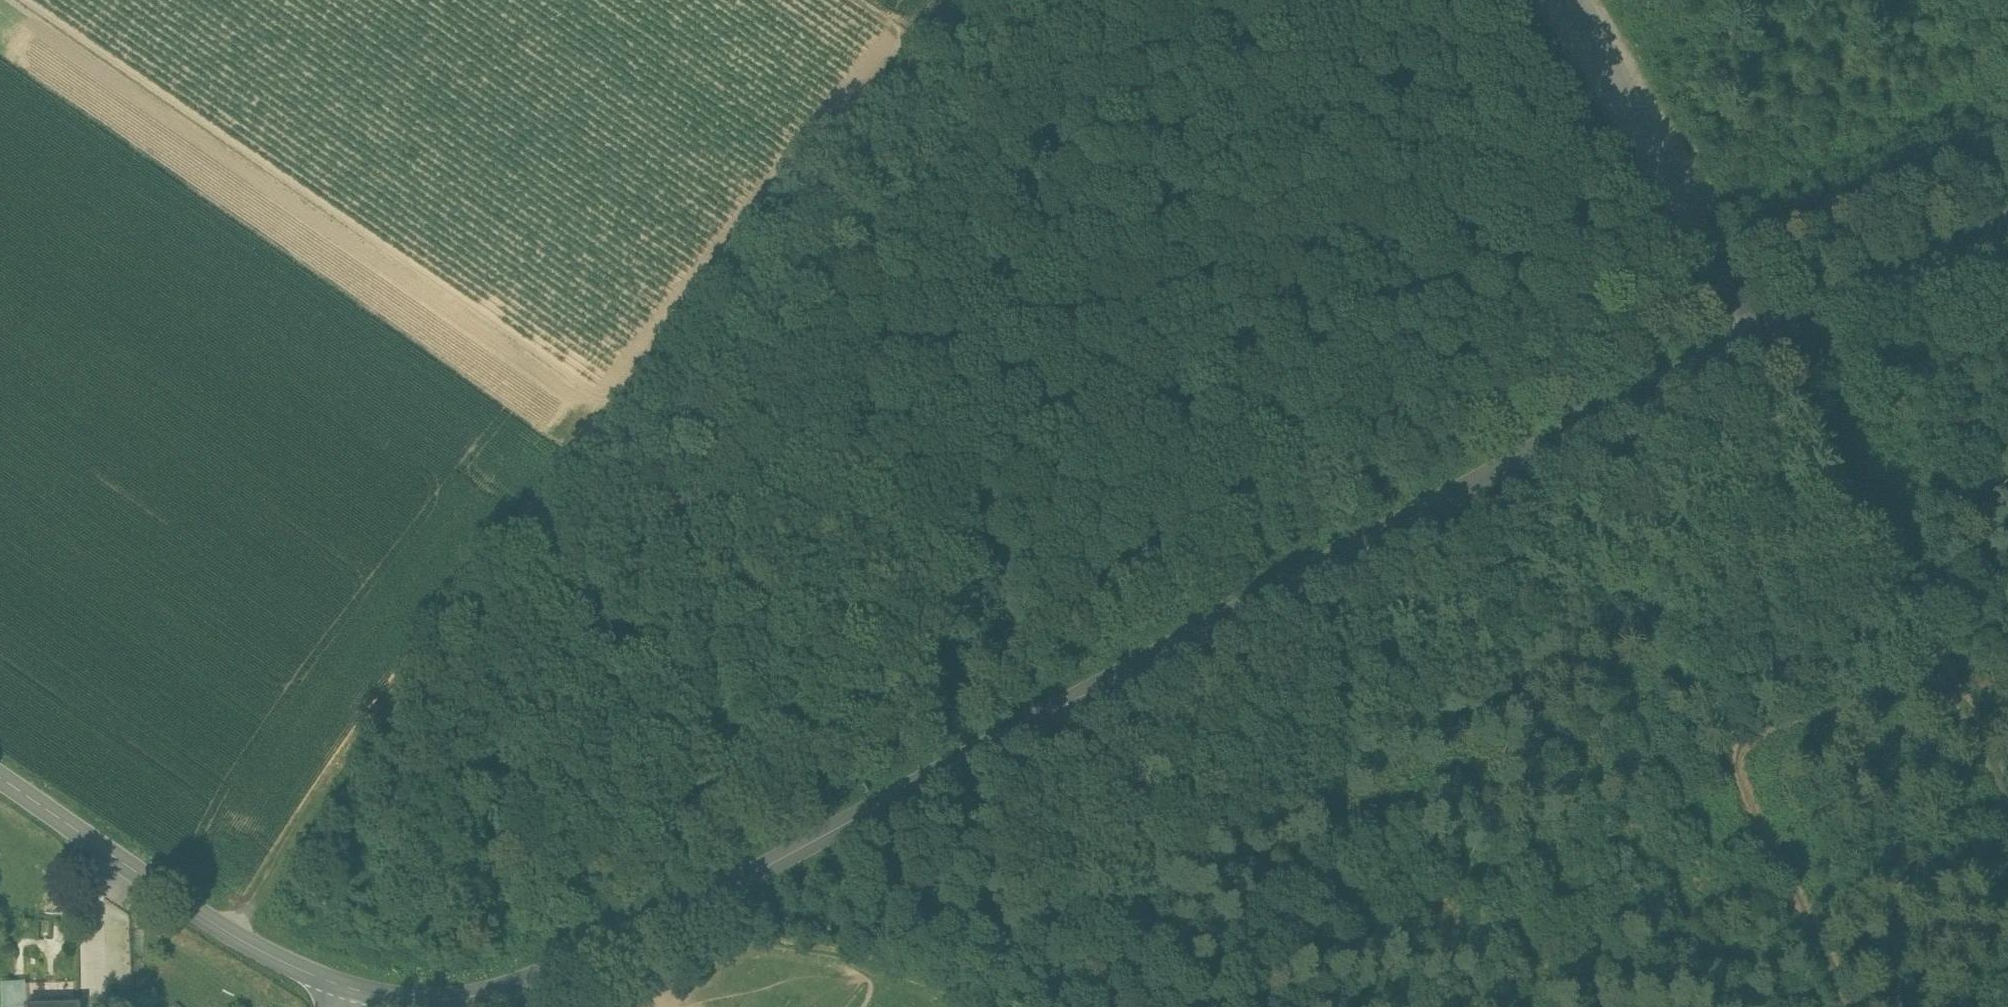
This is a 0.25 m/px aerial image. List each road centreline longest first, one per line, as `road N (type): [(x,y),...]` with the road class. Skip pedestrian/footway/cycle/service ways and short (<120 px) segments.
road 1 (secondary): [(356,989),(420,999),(489,994),(581,957),(1760,335)]
road 2 (track): [(226,932),(367,695),(940,0)]
road 3 (track): [(2007,777),(1760,335)]
road 4 (secondary): [(0,777),(226,932),(356,989)]
road 5 (unclassified): [(1760,335),(1577,0)]
road 6 (secondary): [(1760,335),(2007,217)]

